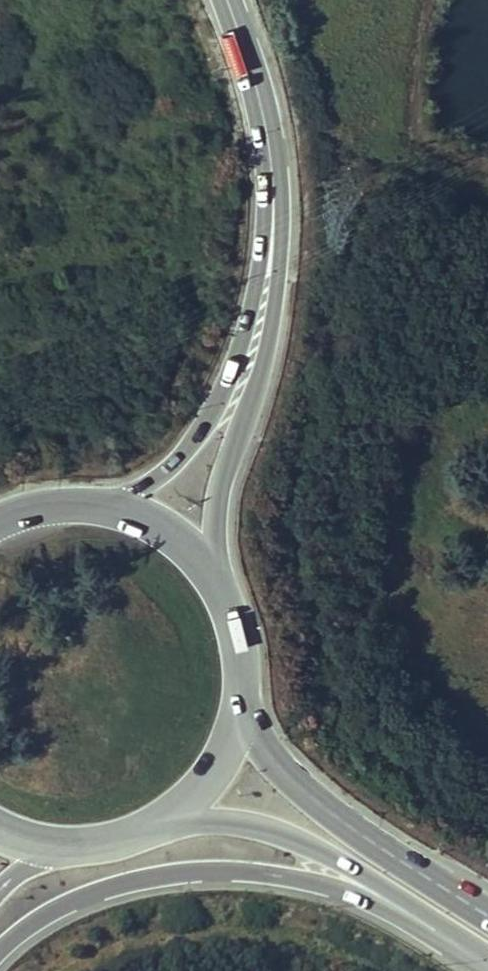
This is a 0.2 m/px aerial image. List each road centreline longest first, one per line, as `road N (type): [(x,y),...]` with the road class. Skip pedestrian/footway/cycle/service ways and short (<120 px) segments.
road 1 (motorway): [(0,949),(82,894),(185,870),(290,877),(424,924)]
road 2 (primary): [(214,577),(220,488),(265,365),(275,216)]
road 3 (primary): [(275,216),(218,403),(180,460),(116,508)]
road 4 (primary): [(487,915),(287,777),(240,715)]
road 5 (primary): [(166,818),(257,824),(302,840),(377,883),(424,924)]
road 6 (primary): [(227,0),(259,93),(275,216)]
road 7 (primary): [(240,715),(242,643),(214,577)]
road 8 (primary): [(166,818),(224,755),(240,715)]
road 9 (primary): [(214,577),(190,549),(116,508)]

